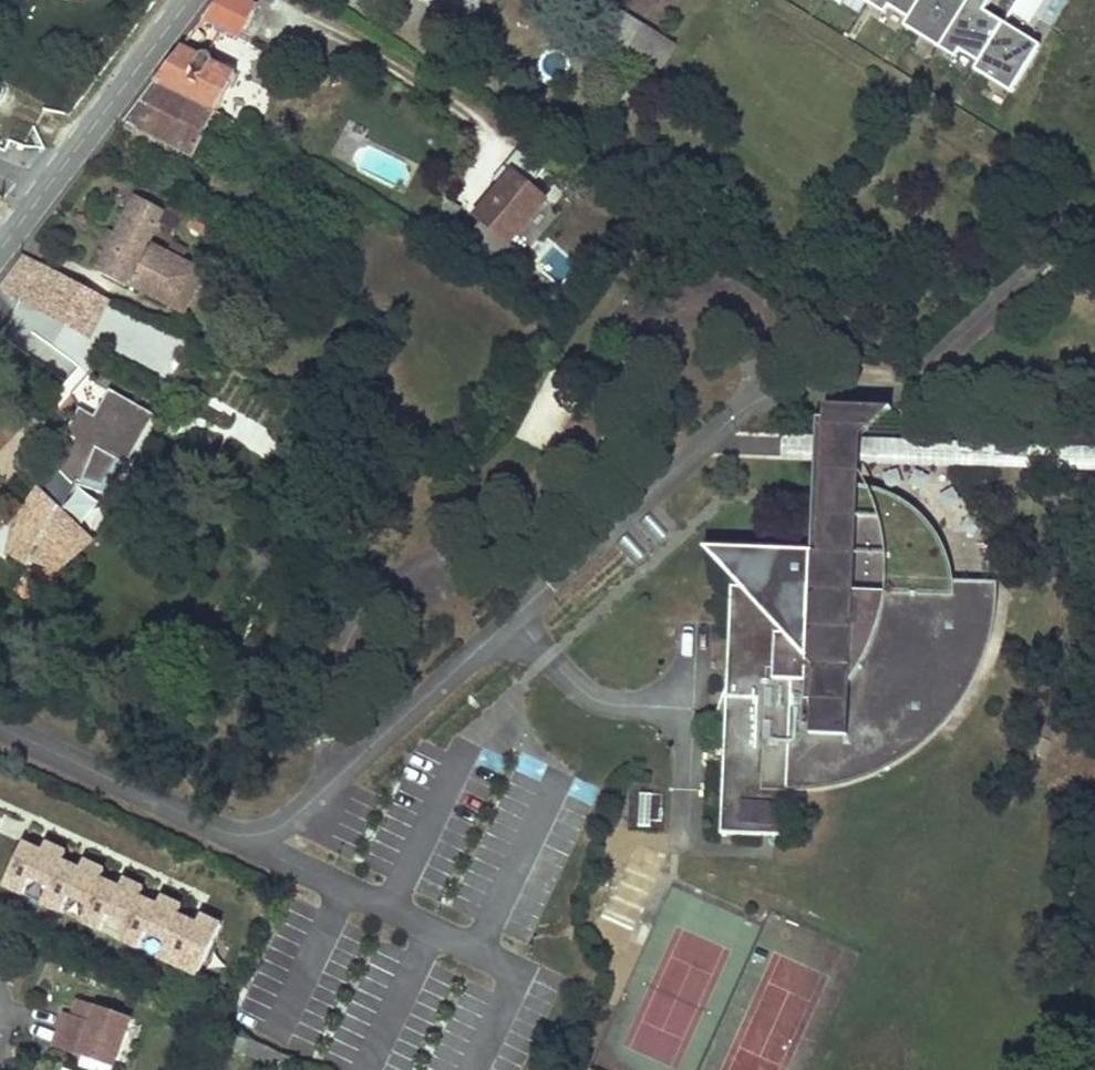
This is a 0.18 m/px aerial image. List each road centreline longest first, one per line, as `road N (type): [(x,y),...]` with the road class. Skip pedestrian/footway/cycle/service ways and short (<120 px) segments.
road 1 (tertiary): [(42,196),(196,0)]

